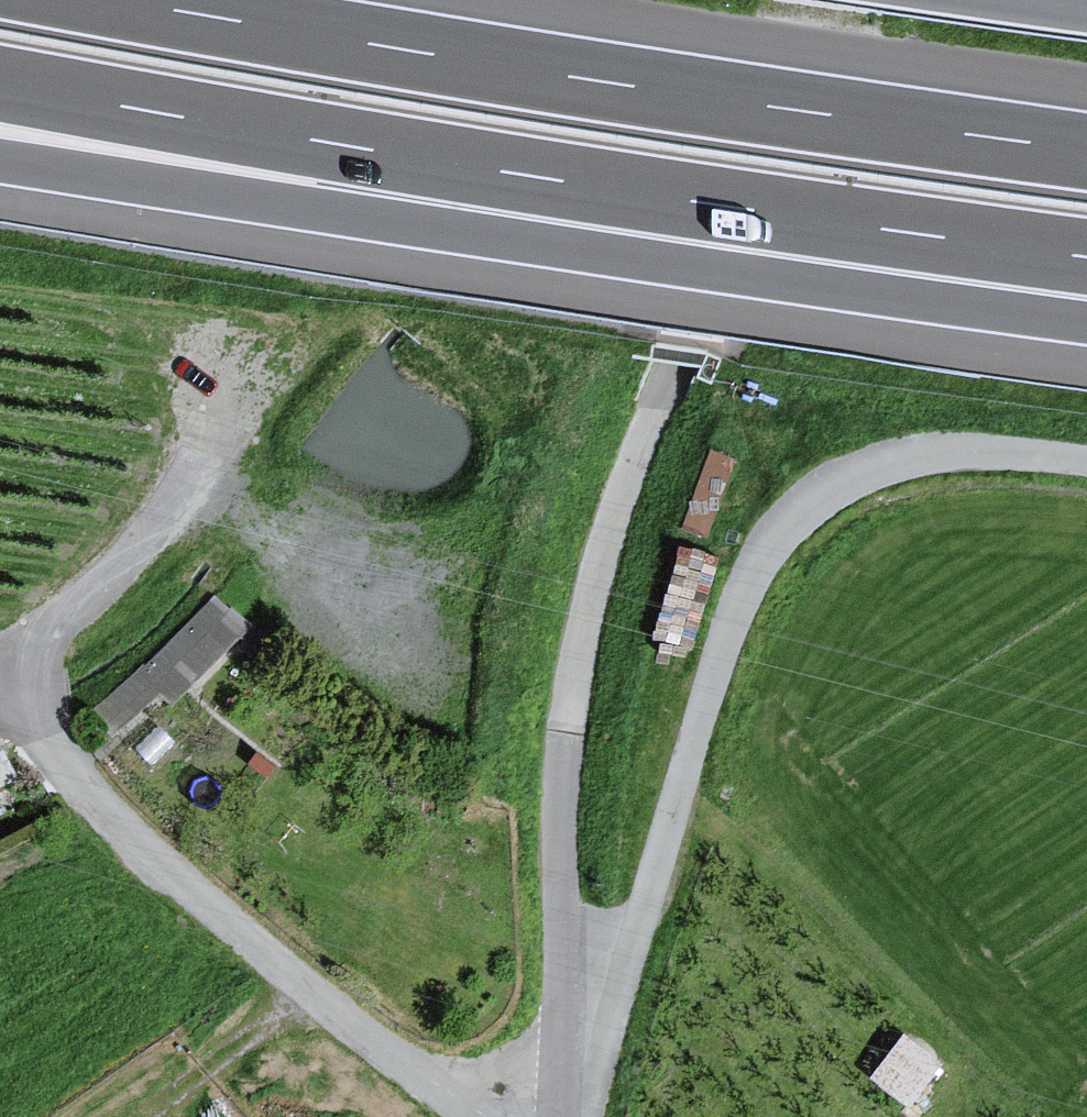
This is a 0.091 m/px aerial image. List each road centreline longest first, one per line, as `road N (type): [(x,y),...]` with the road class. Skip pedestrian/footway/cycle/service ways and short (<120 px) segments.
road 1 (motorway): [(0,92),(1086,276)]
road 2 (motorway): [(0,131),(1086,277)]
road 3 (unclassified): [(834,0),(638,447),(598,568),(560,789),(559,995)]
road 4 (motorway): [(1086,147),(609,80),(142,0)]
road 5 (unclassified): [(1086,460),(976,450),(885,463),(820,496),(788,525),(741,597),(633,939),(603,979),(559,995)]
road 6 (unclassified): [(498,1116),(442,1091),(327,1007),(94,804),(52,749),(39,706),(40,668)]
road 7 (unclassified): [(40,668),(53,627),(148,540),(249,388)]
road 8 (track): [(312,993),(196,1073),(153,1116)]
road 9 (unclassified): [(559,995),(557,1116)]

